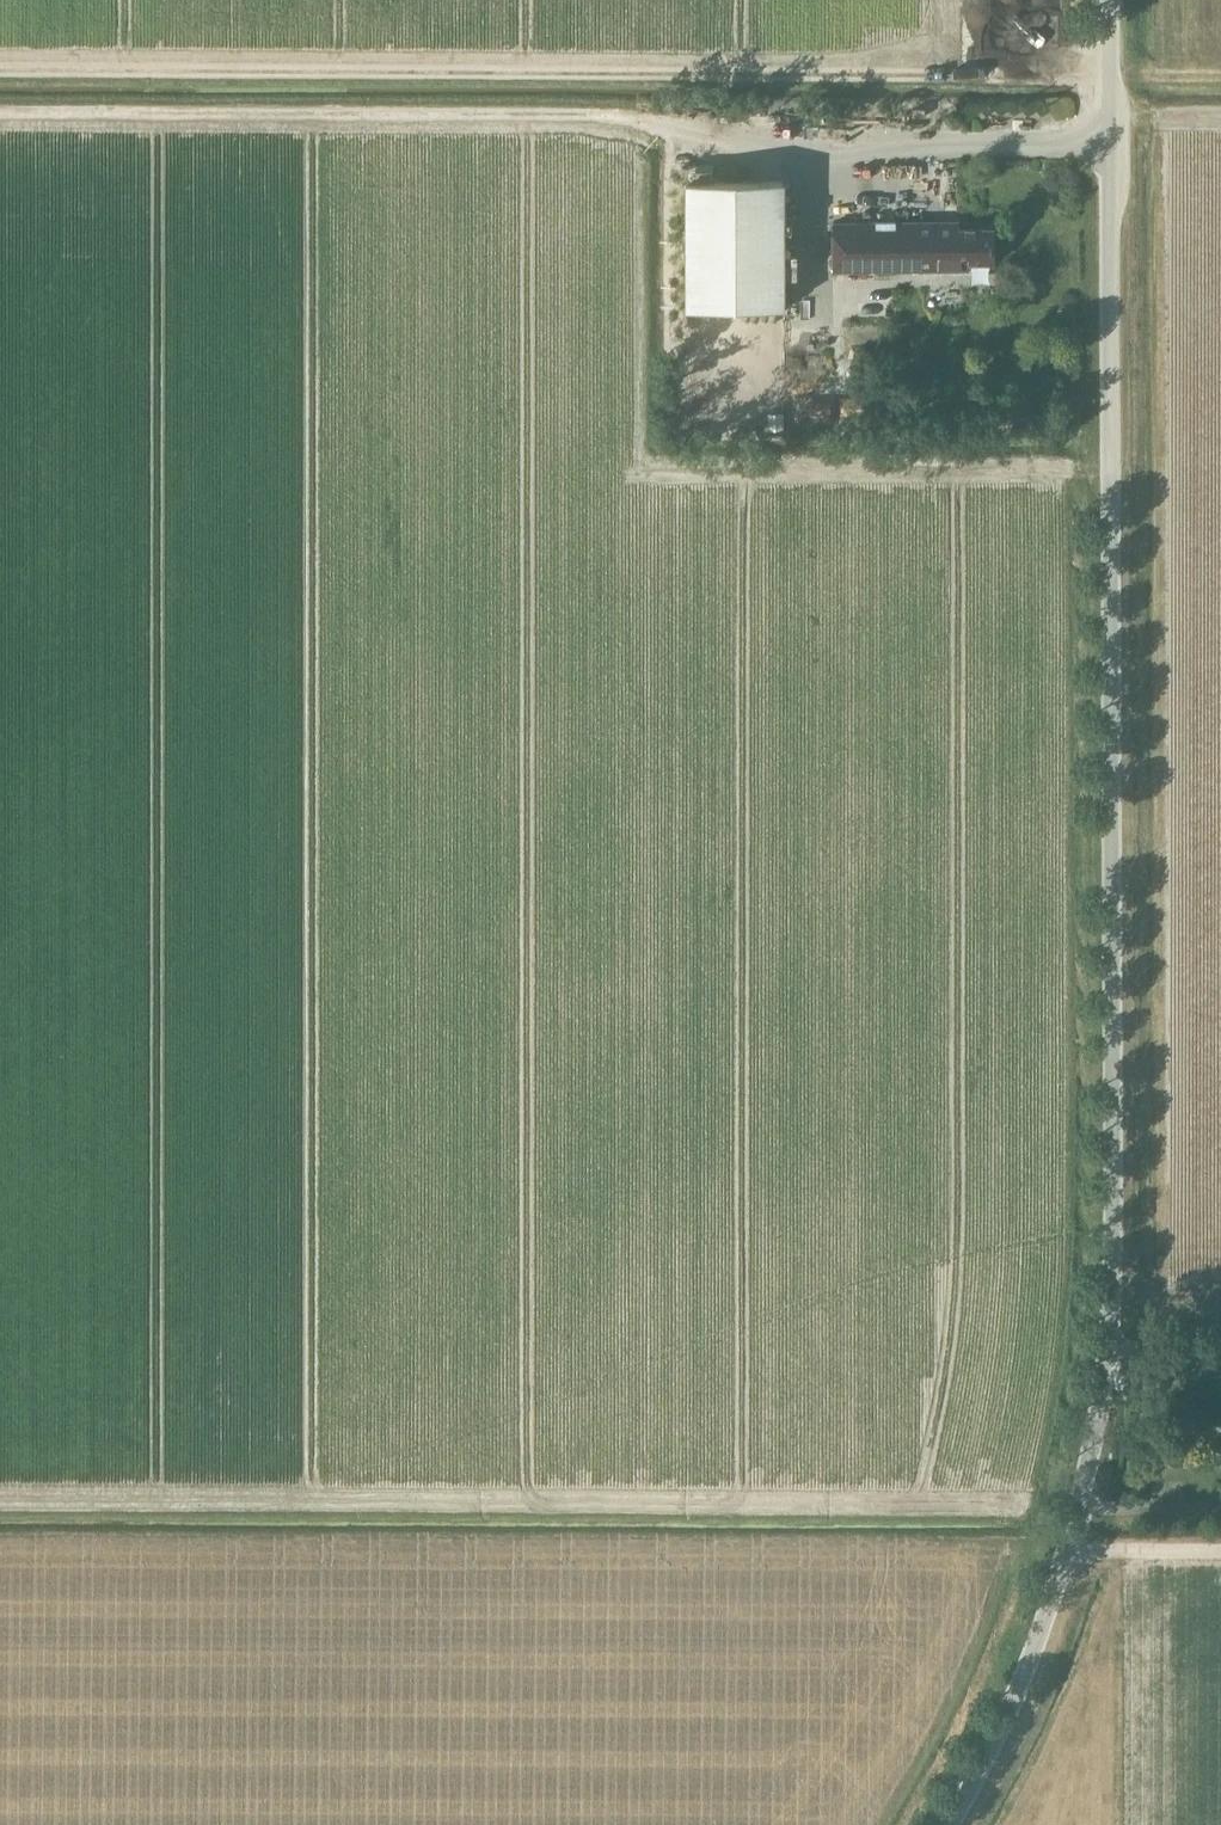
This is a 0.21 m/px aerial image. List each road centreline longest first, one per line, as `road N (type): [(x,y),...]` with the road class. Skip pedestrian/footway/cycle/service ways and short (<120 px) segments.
road 1 (unclassified): [(948,1824),(1011,1701),(1055,1583),(1107,1344),(1108,0)]

